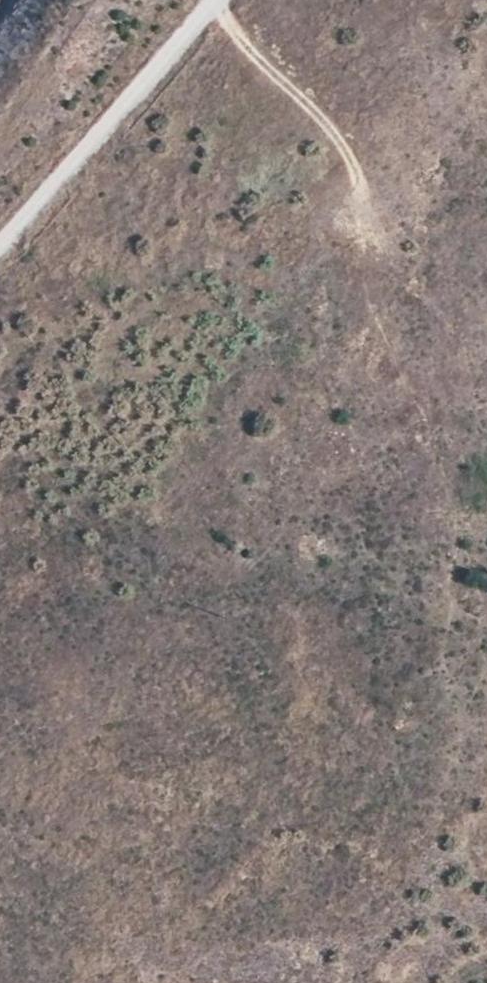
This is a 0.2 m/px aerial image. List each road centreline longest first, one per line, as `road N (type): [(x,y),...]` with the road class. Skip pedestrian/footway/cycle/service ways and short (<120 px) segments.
road 1 (track): [(0,251),(215,0)]

